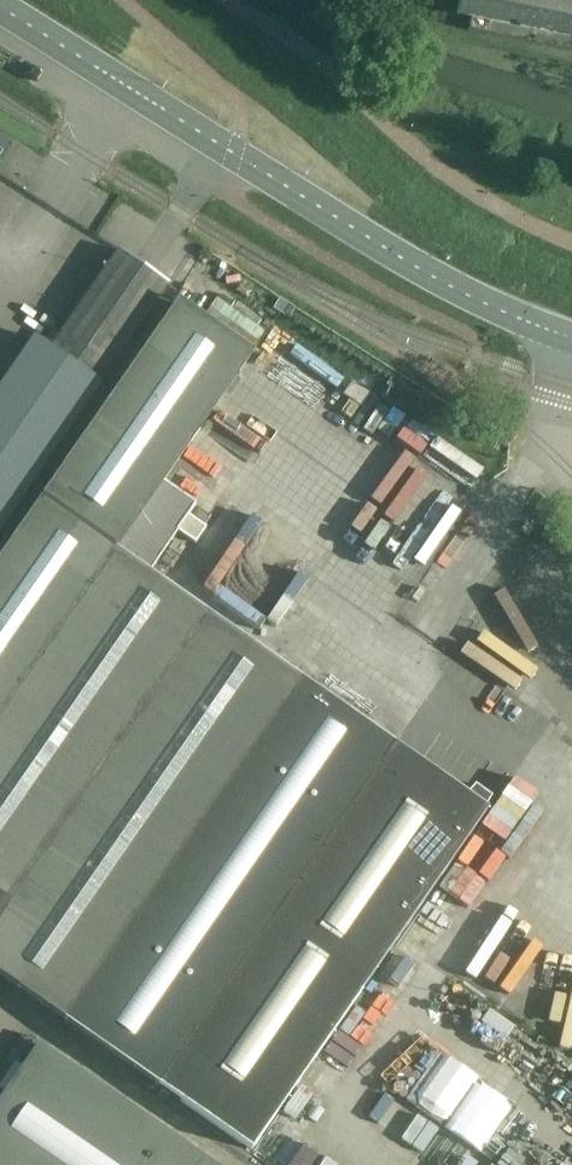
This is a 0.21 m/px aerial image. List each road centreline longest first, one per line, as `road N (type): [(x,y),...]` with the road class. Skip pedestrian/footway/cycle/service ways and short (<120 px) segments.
road 1 (secondary): [(571,338),(422,271),(0,7)]

